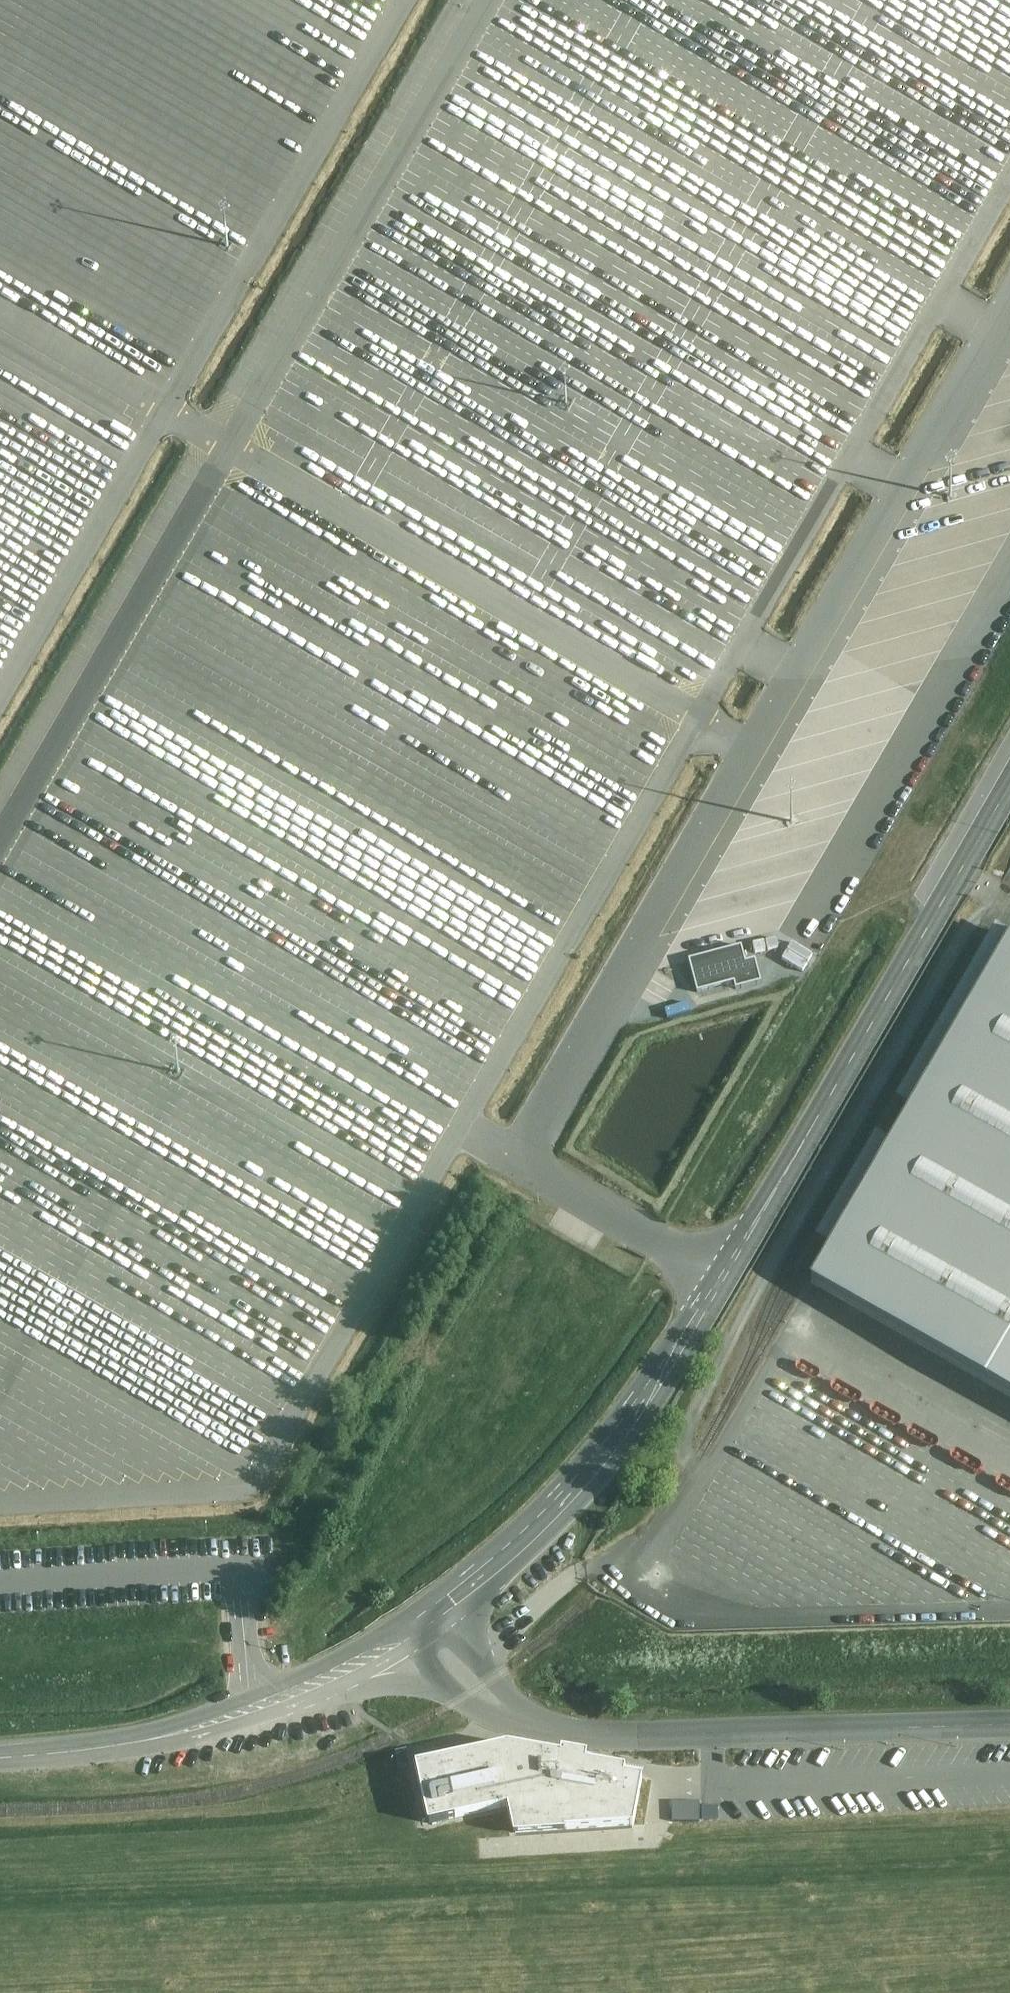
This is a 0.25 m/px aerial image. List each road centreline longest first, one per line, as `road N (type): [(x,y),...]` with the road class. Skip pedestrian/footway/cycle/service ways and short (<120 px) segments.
road 1 (unclassified): [(0,1501),(253,1488),(700,719)]
road 2 (unclassified): [(486,0),(0,837)]
road 3 (unclassified): [(960,873),(628,1430),(527,1545),(424,1629)]
road 4 (unclassified): [(424,1629),(479,1689),(524,1719),(566,1733),(1009,1724)]
road 5 (unclassified): [(700,719),(1009,185)]
road 6 (unclassified): [(0,1757),(185,1731),(383,1654)]

